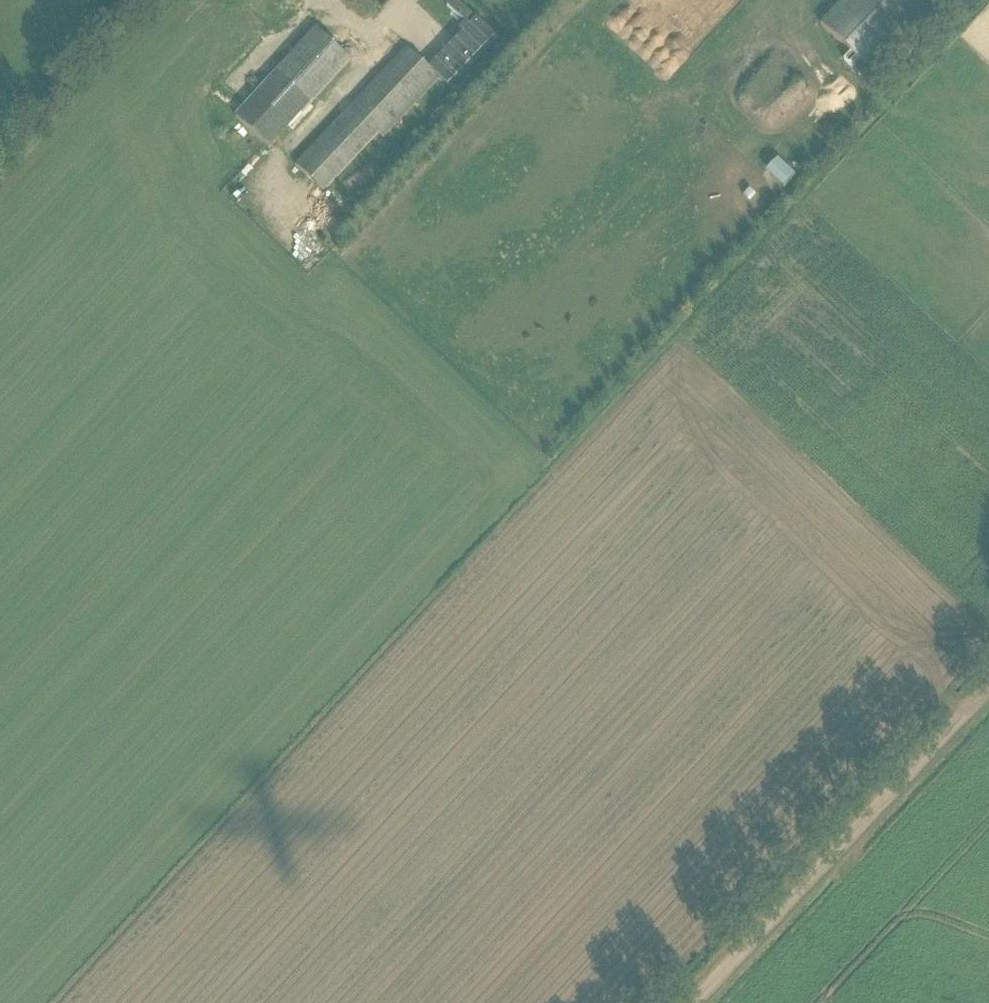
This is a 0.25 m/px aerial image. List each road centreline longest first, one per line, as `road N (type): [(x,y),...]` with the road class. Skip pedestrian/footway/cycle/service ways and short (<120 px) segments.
road 1 (track): [(988,700),(707,1002)]

